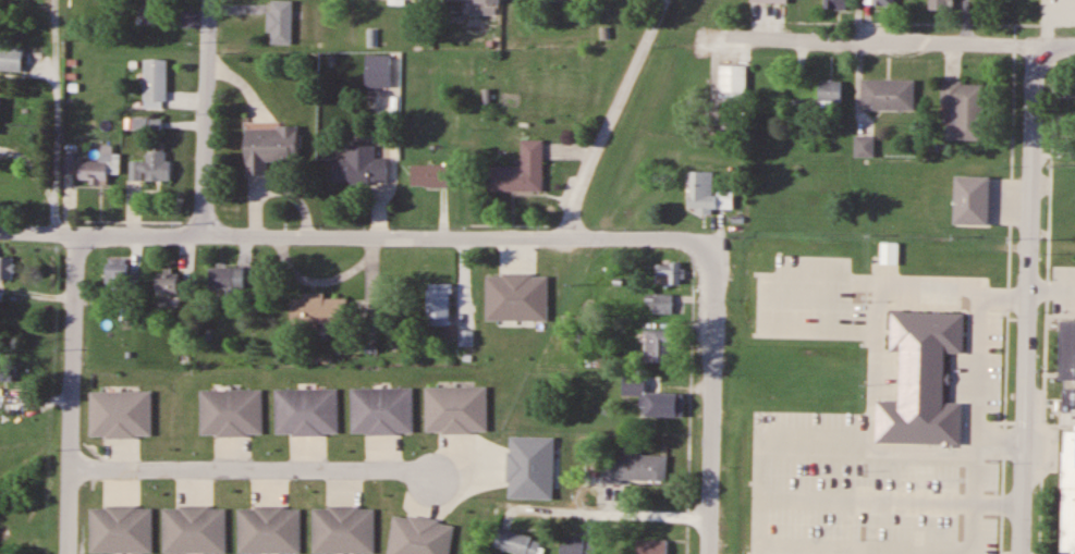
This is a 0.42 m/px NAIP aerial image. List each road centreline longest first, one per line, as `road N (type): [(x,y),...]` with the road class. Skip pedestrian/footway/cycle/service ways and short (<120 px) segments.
road 1 (residential): [(711,300),(707,248),(677,239),(496,246),(0,234)]
road 2 (residential): [(427,553),(557,281),(589,158),(661,1)]
road 3 (residential): [(1020,553),(1033,49)]
road 4 (residential): [(69,470),(417,471),(440,485)]
road 5 (residential): [(1074,49),(735,44)]
road 6 (residential): [(67,553),(71,237)]
road 7 (residential): [(708,553),(711,300)]
road 8 (residential): [(208,0),(204,206),(192,242)]

